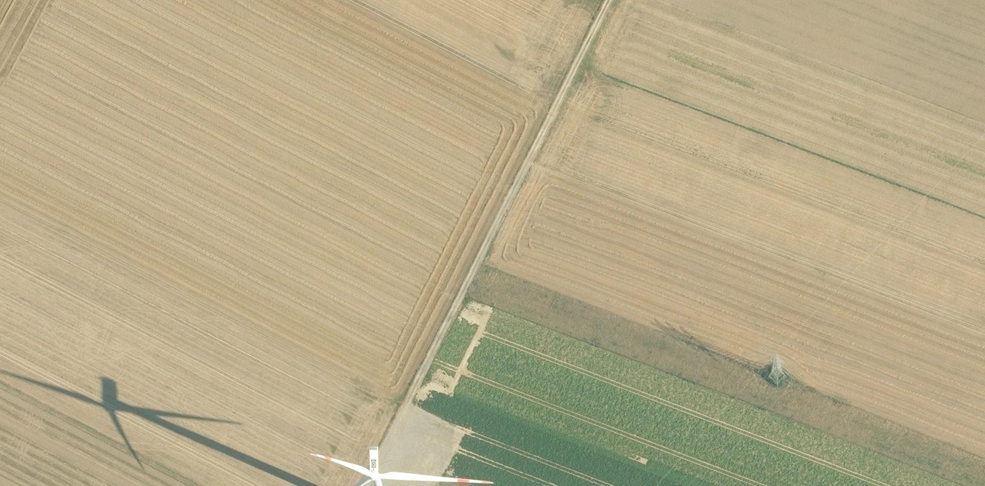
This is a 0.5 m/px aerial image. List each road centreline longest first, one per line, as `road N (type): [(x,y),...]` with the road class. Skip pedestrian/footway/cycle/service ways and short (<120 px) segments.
road 1 (track): [(377,485),(622,0)]
road 2 (track): [(0,388),(189,485)]

